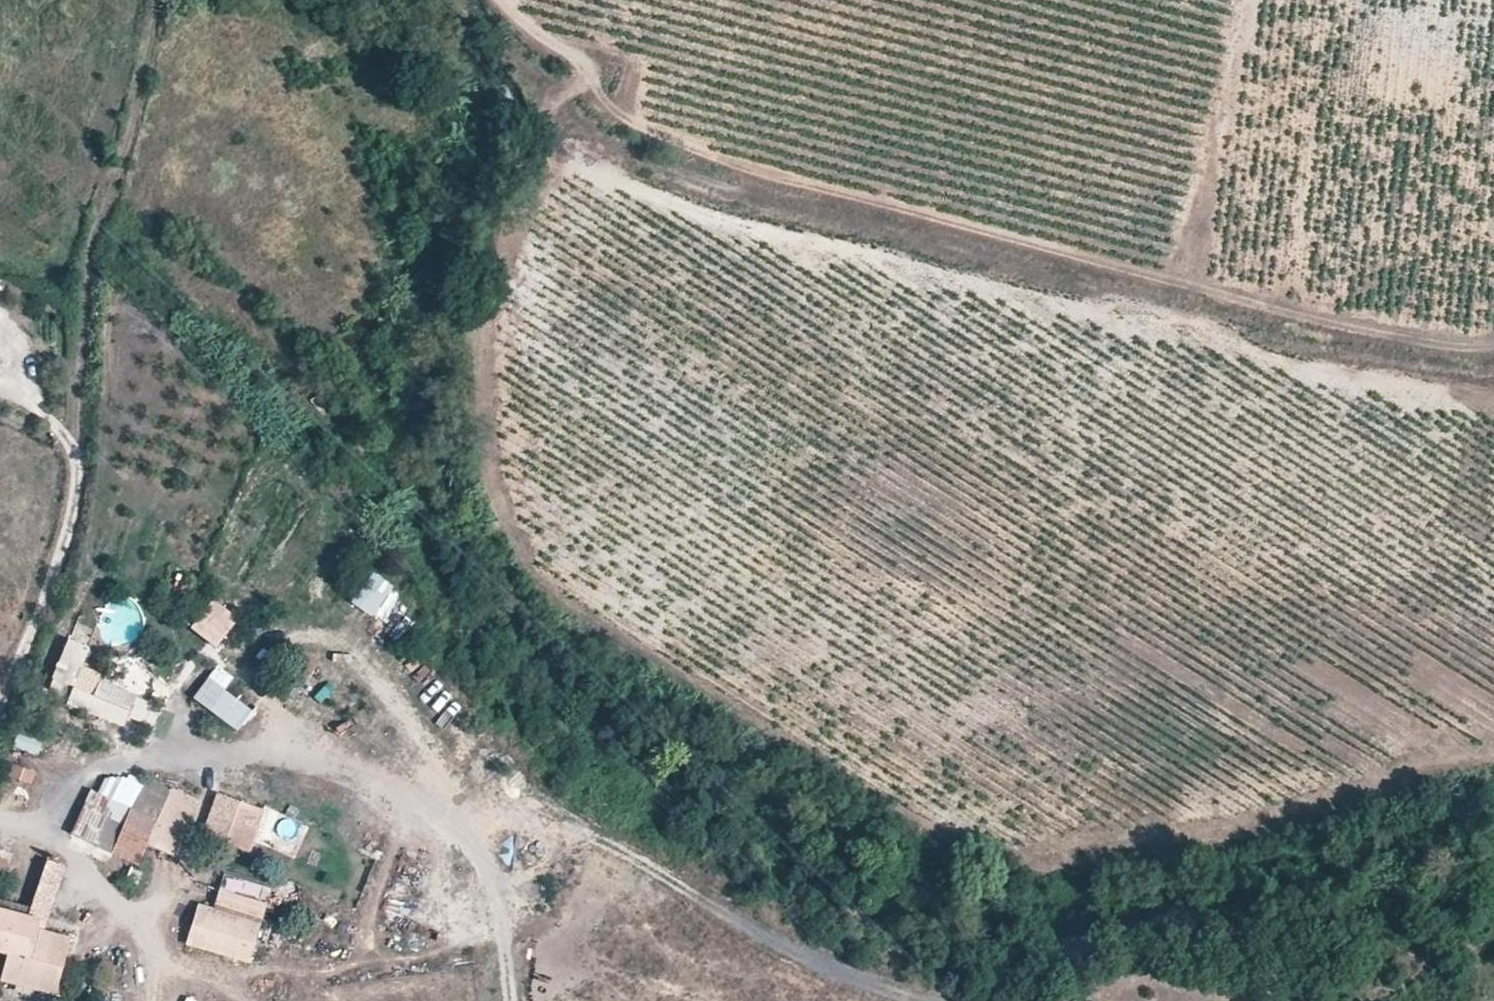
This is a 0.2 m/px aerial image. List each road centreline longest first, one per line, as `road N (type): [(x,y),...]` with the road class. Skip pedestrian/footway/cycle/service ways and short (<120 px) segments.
road 1 (track): [(0,695),(73,508),(78,444)]

